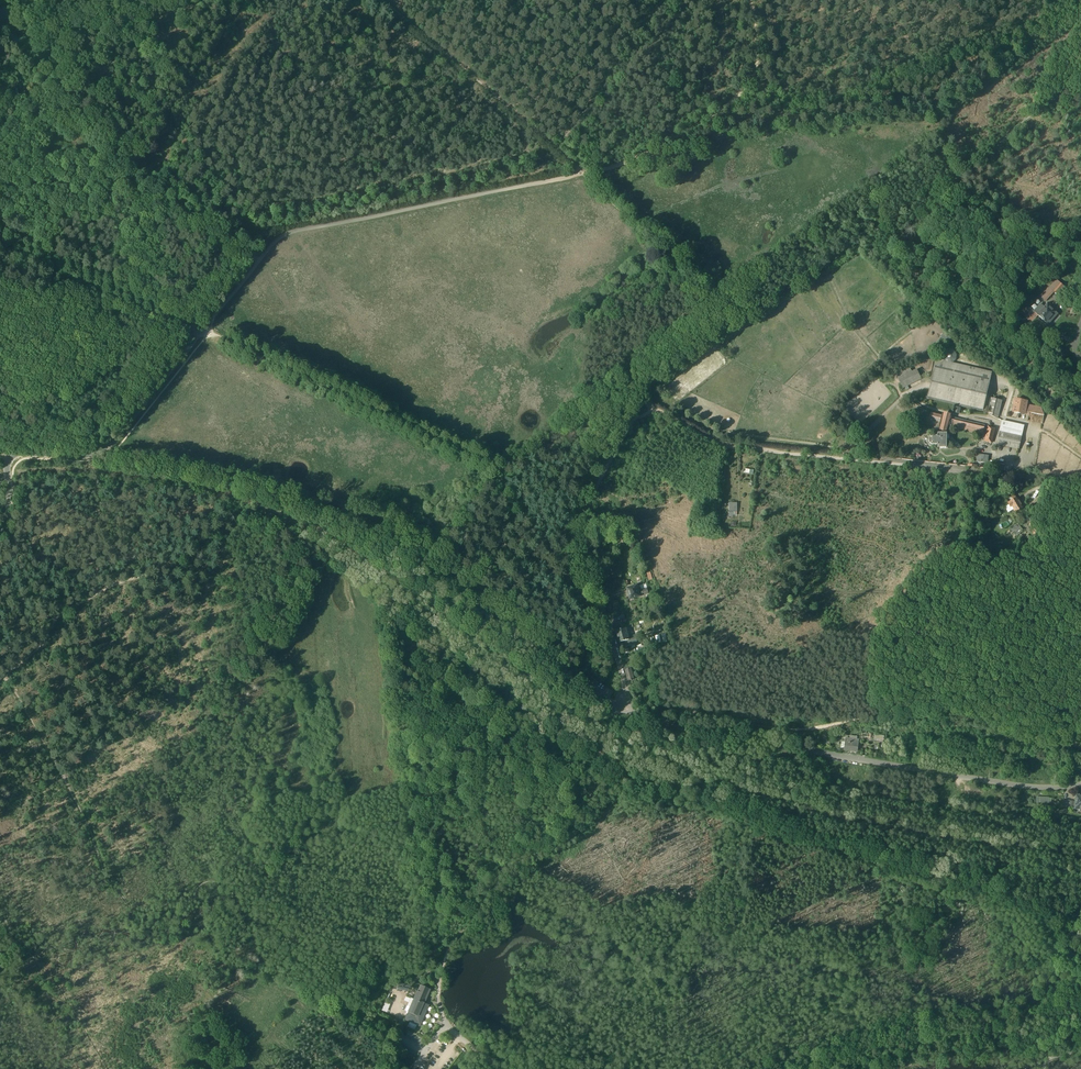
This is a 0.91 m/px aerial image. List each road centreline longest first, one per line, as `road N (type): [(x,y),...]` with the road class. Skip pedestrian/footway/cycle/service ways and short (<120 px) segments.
road 1 (residential): [(630,700),(663,725),(746,741),(1019,787),(1080,784)]
road 2 (track): [(202,332),(282,238),(585,175)]
road 3 (track): [(747,315),(980,166),(1080,72)]
road 4 (track): [(747,315),(651,384),(582,519),(597,576)]
road 5 (track): [(501,475),(207,335)]
road 6 (unclassified): [(0,533),(10,458),(105,450),(202,332)]
road 7 (track): [(264,258),(0,101)]
road 8 (track): [(595,758),(590,788),(563,833),(496,871),(449,948),(439,985)]
road 9 (track): [(375,0),(585,175)]
road 10 (track): [(399,620),(388,601),(320,553),(230,515)]
road 11 (track): [(830,461),(728,450),(641,402)]
road 12 (track): [(230,515),(177,563),(60,612)]
road 13 (track): [(611,631),(501,475)]
road 14 (track): [(585,175),(633,163),(738,97)]

